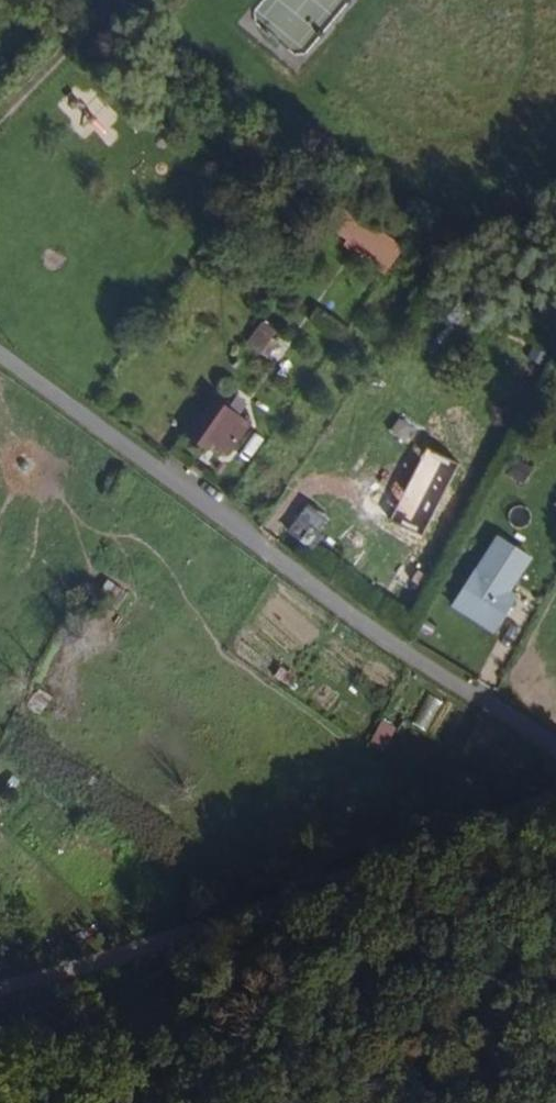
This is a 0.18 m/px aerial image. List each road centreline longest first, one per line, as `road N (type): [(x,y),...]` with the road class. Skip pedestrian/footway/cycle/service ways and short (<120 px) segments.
road 1 (residential): [(0,355),(357,621),(555,742)]
road 2 (residential): [(555,798),(239,918),(0,990)]

